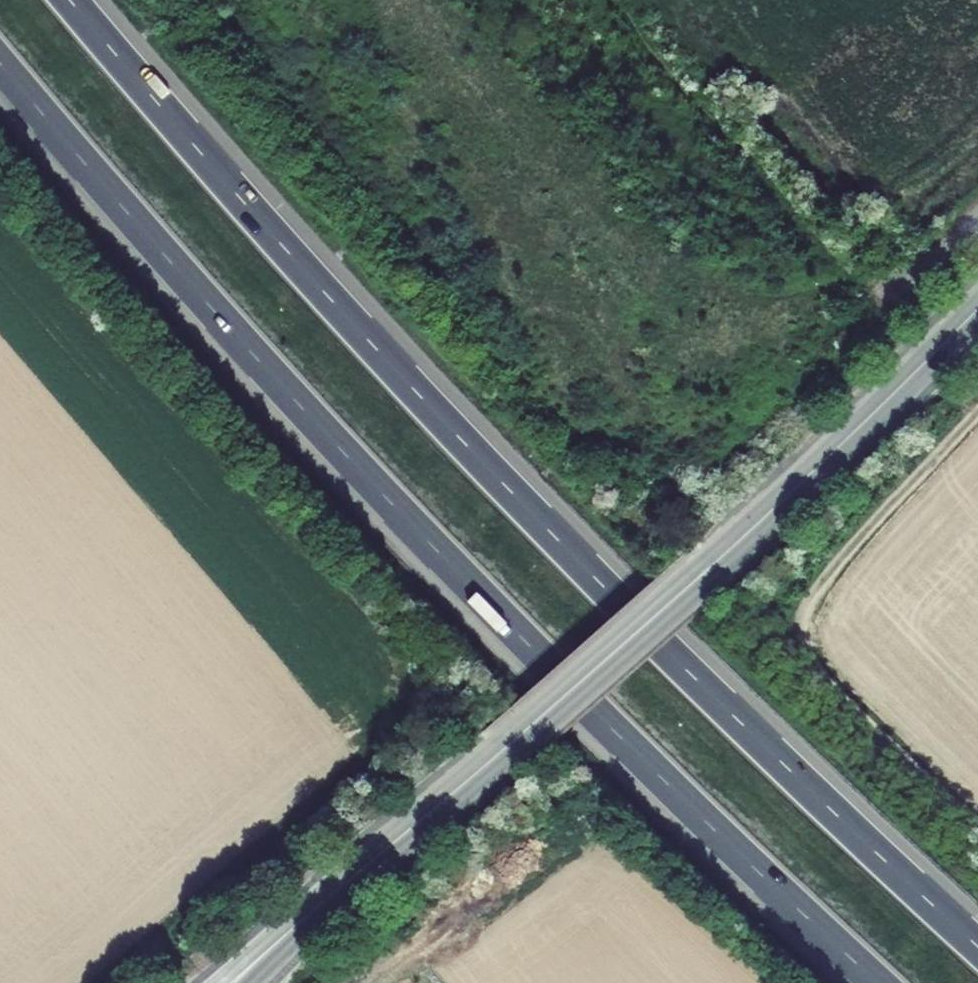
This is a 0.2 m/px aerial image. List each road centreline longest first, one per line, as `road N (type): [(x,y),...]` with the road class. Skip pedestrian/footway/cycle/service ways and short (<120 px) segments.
road 1 (motorway): [(977,947),(564,551),(245,208),(65,0)]
road 2 (motorway): [(0,69),(412,528),(550,672),(878,982)]
road 3 (secondary): [(977,309),(554,708),(296,926)]
road 4 (track): [(977,815),(799,629),(843,555),(977,416)]
road 5 (track): [(869,293),(616,0)]
road 6 (track): [(869,293),(977,210)]

